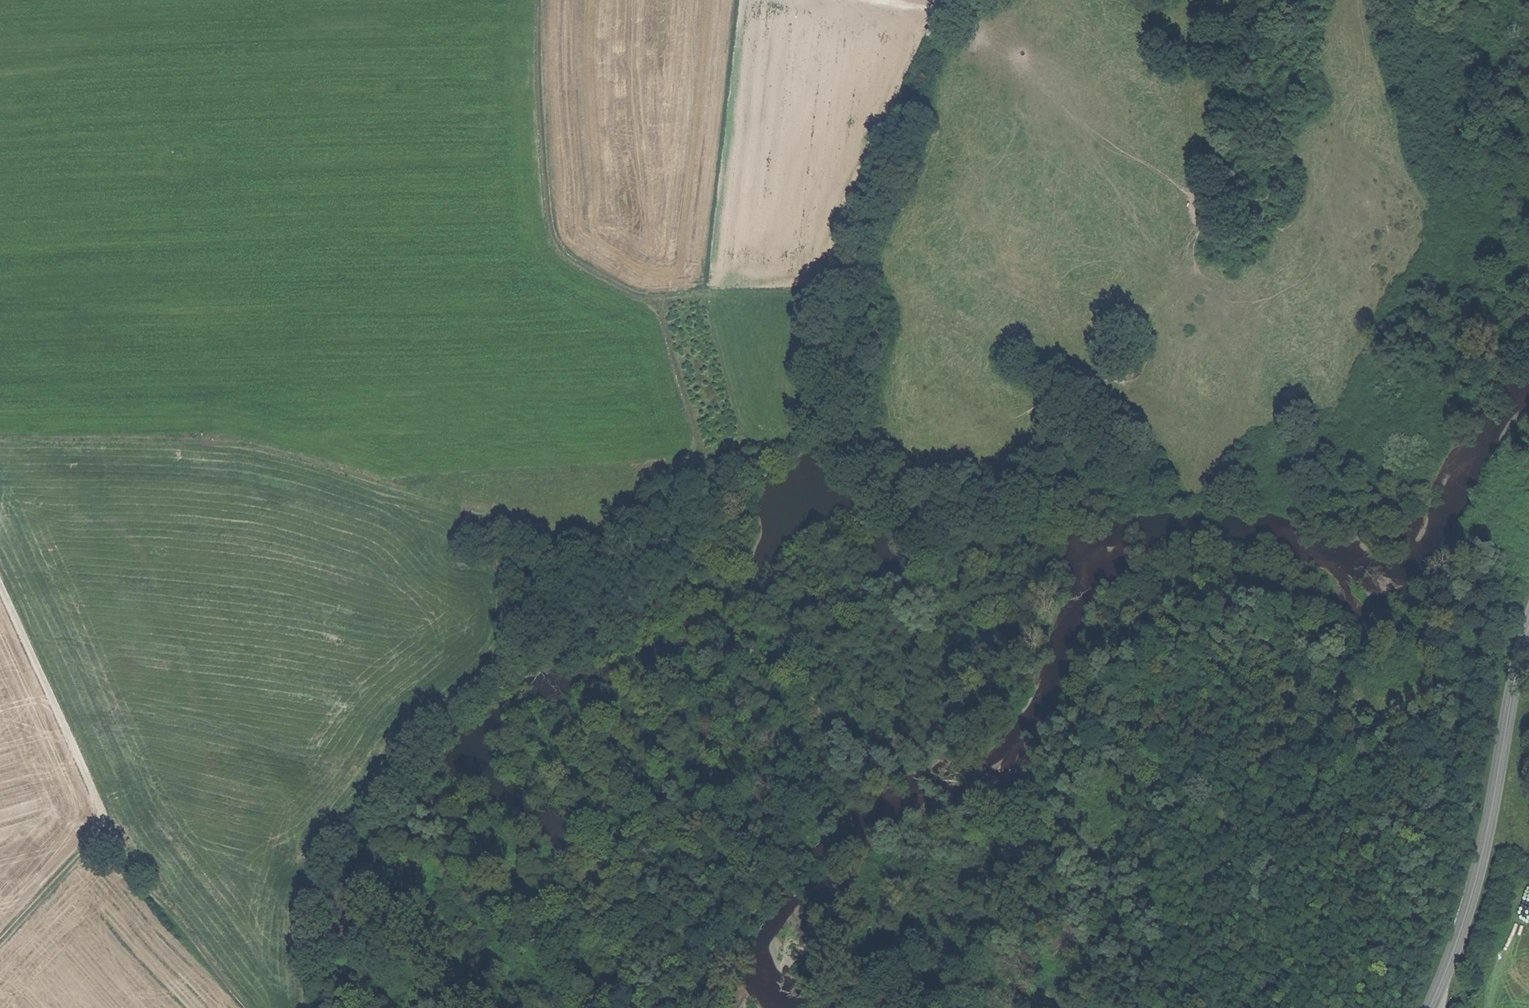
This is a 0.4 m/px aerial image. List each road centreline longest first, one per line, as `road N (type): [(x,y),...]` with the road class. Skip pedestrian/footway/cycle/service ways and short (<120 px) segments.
road 1 (track): [(0,437),(237,440),(564,538),(589,535),(678,475),(708,485)]
road 2 (secondary): [(1528,632),(1477,878),(1432,1007)]
road 3 (track): [(0,587),(107,821)]
road 4 (track): [(107,821),(136,874),(244,1007)]
road 5 (track): [(107,821),(0,950)]

